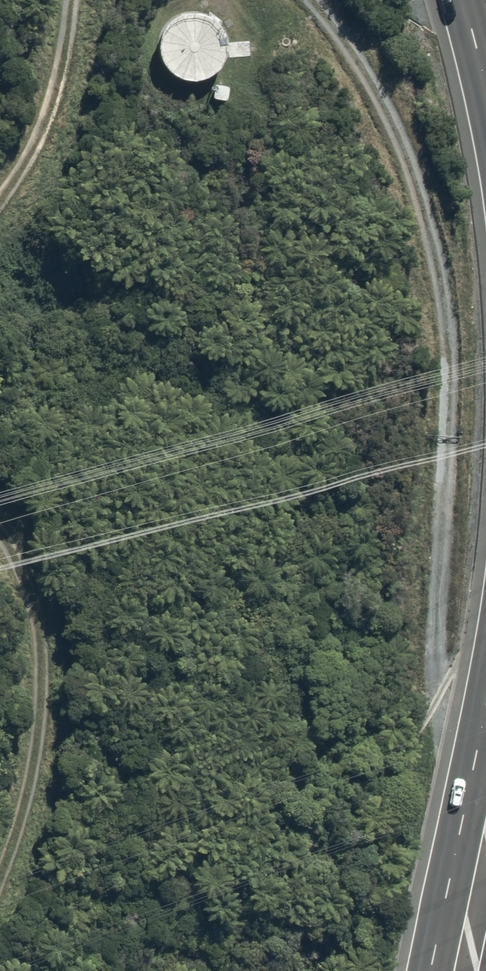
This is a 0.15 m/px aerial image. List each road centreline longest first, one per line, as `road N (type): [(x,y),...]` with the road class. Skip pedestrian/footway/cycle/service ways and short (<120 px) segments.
road 1 (track): [(474,752),(438,649),(446,346),(428,228),(389,117),(314,0)]
road 2 (track): [(0,531),(28,580),(40,688),(28,779),(0,872)]
road 3 (trunk): [(430,963),(485,693)]
road 4 (track): [(69,0),(52,104),(0,195)]

